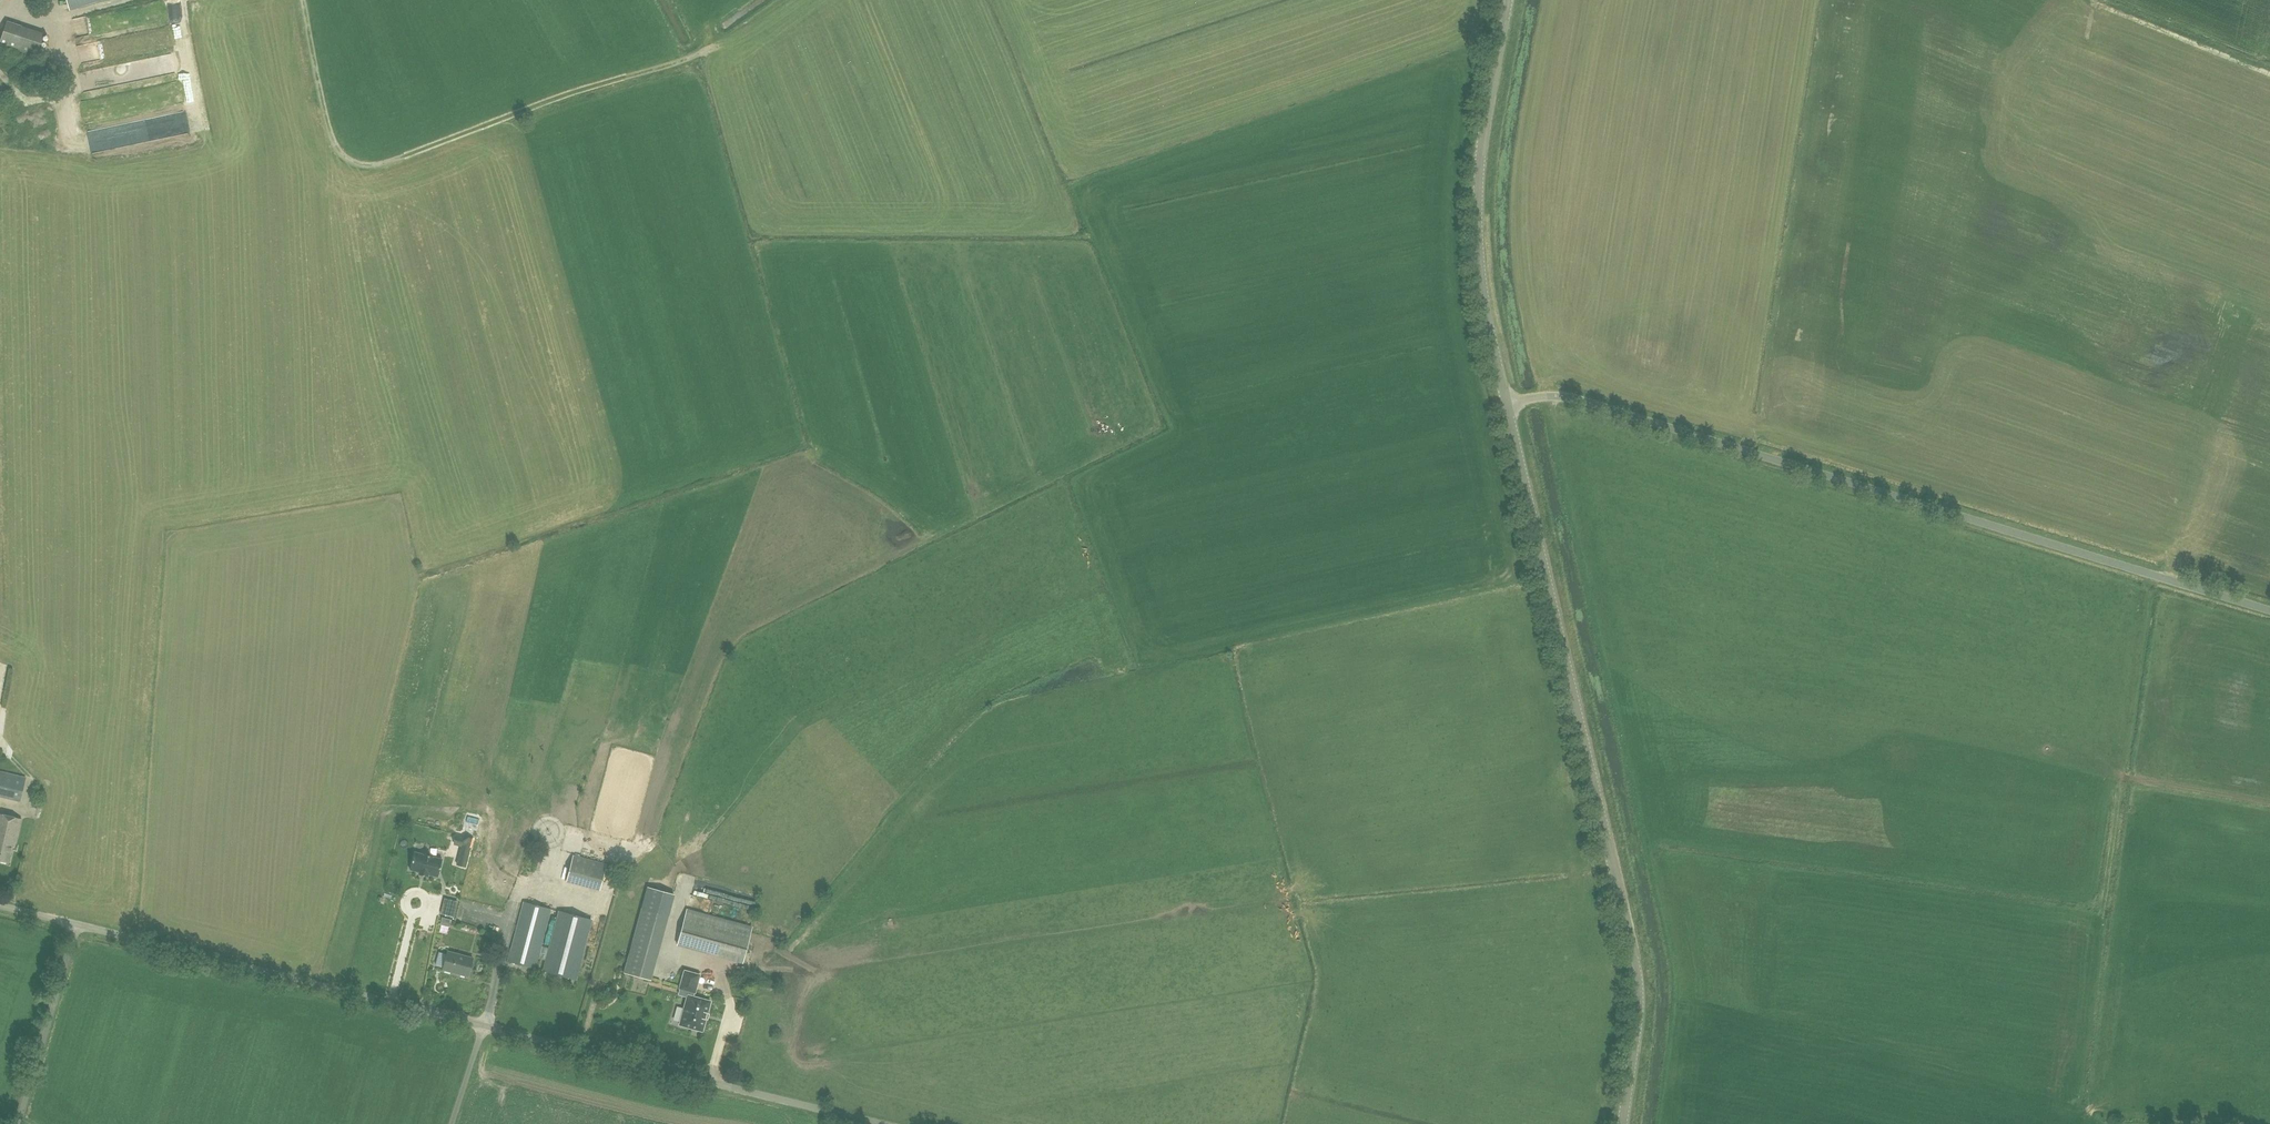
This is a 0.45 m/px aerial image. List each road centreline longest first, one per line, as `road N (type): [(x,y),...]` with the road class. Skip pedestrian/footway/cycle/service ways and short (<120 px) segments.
road 1 (unclassified): [(885,1123),(77,925)]
road 2 (unclassified): [(2269,611),(1584,403),(1540,398),(1508,405)]
road 3 (tertiary): [(1625,1123),(1640,1001),(1634,960),(1508,405)]
road 4 (tertiary): [(1508,405),(1488,320),(1476,199),(1505,0)]
road 5 (unclassified): [(13,1123),(77,925)]

